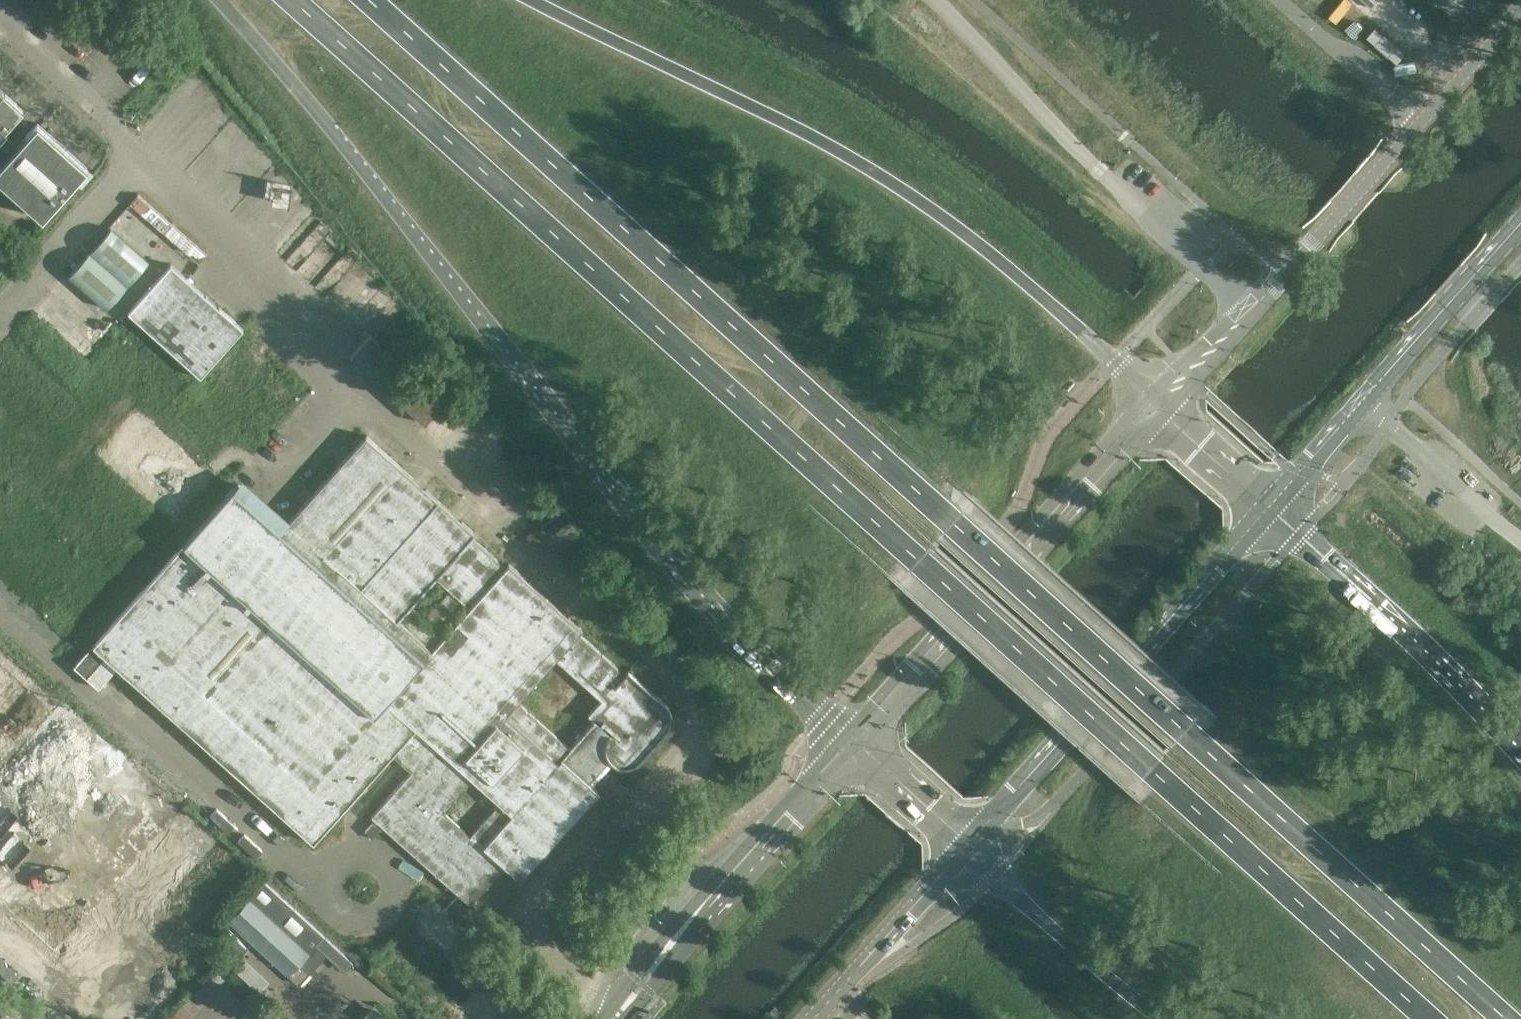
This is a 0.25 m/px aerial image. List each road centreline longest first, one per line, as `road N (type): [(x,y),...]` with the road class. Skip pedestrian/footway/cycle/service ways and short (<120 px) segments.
road 1 (trunk): [(1510,1018),(367,0)]
road 2 (trunk): [(304,0),(580,259),(1433,1018)]
road 3 (trunk): [(224,0),(313,96),(721,619),(862,746)]
road 4 (trunk): [(1160,403),(990,253),(902,188),(532,0)]
road 5 (tertiary): [(862,746),(1160,403)]
road 6 (secondary): [(969,843),(1268,508)]
road 7 (unclassified): [(1251,308),(1099,172),(927,0)]
road 8 (tertiary): [(1251,308),(1520,11)]
road 9 (tertiary): [(618,1018),(862,746)]
road 10 (trunk): [(1520,747),(1408,627),(1268,508)]
road 11 (trunk): [(969,843),(1158,1018)]
road 12 (secondary): [(1366,405),(1520,230)]
road 13 (tertiary): [(815,1018),(969,843)]
road 14 (unclassified): [(1520,539),(1366,405)]
road 15 (unclassified): [(119,122),(0,24)]
road 16 (secondary): [(1268,508),(1160,403)]
road 17 (secondary): [(862,746),(969,843)]
road 18 (secondary): [(1268,508),(1366,405)]
road 19 (tertiary): [(1160,403),(1251,308)]

